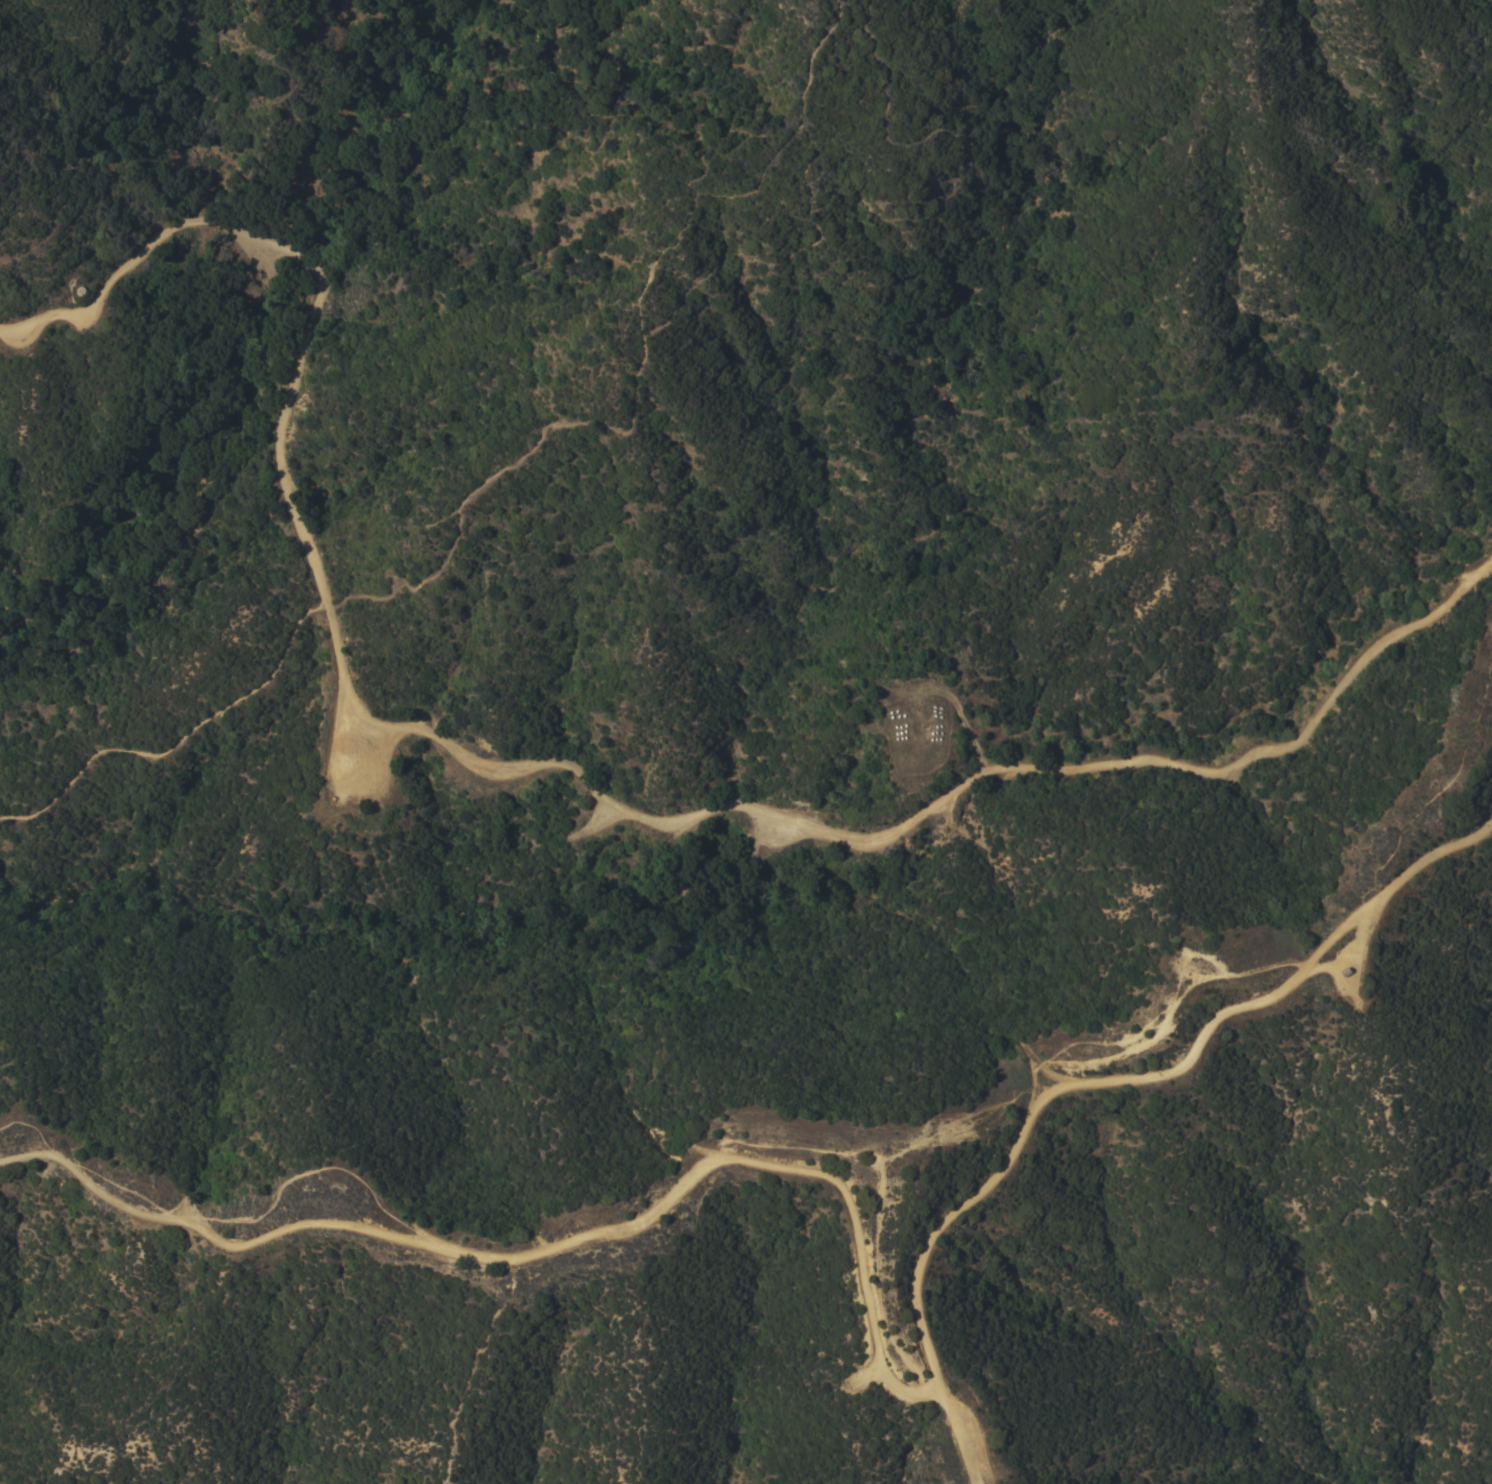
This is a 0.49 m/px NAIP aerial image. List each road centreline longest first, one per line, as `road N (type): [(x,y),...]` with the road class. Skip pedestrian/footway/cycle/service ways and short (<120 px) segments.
road 1 (track): [(0,326),(77,308),(160,238),(197,221),(309,263),(318,298),(282,432),(285,464),(354,700),(388,728),(470,759),(574,774),(617,807),(654,821),(730,807),(843,839),(873,839),(994,769),(1139,760),(1222,769),(1302,734),(1374,648),(1456,599),(1491,563)]
road 2 (track): [(0,1159),(65,1161),(126,1208),(232,1243),(327,1225),(510,1258),(641,1222),(720,1162),(825,1174),(841,1183),(861,1231),(885,1375),(900,1389),(945,1396)]
road 3 (track): [(979,1483),(917,1306),(918,1268),(930,1238),(1005,1164),(1047,1094),(1181,1064),(1231,1010),(1344,957),(1373,903),(1402,875),(1474,835),(1491,814)]

